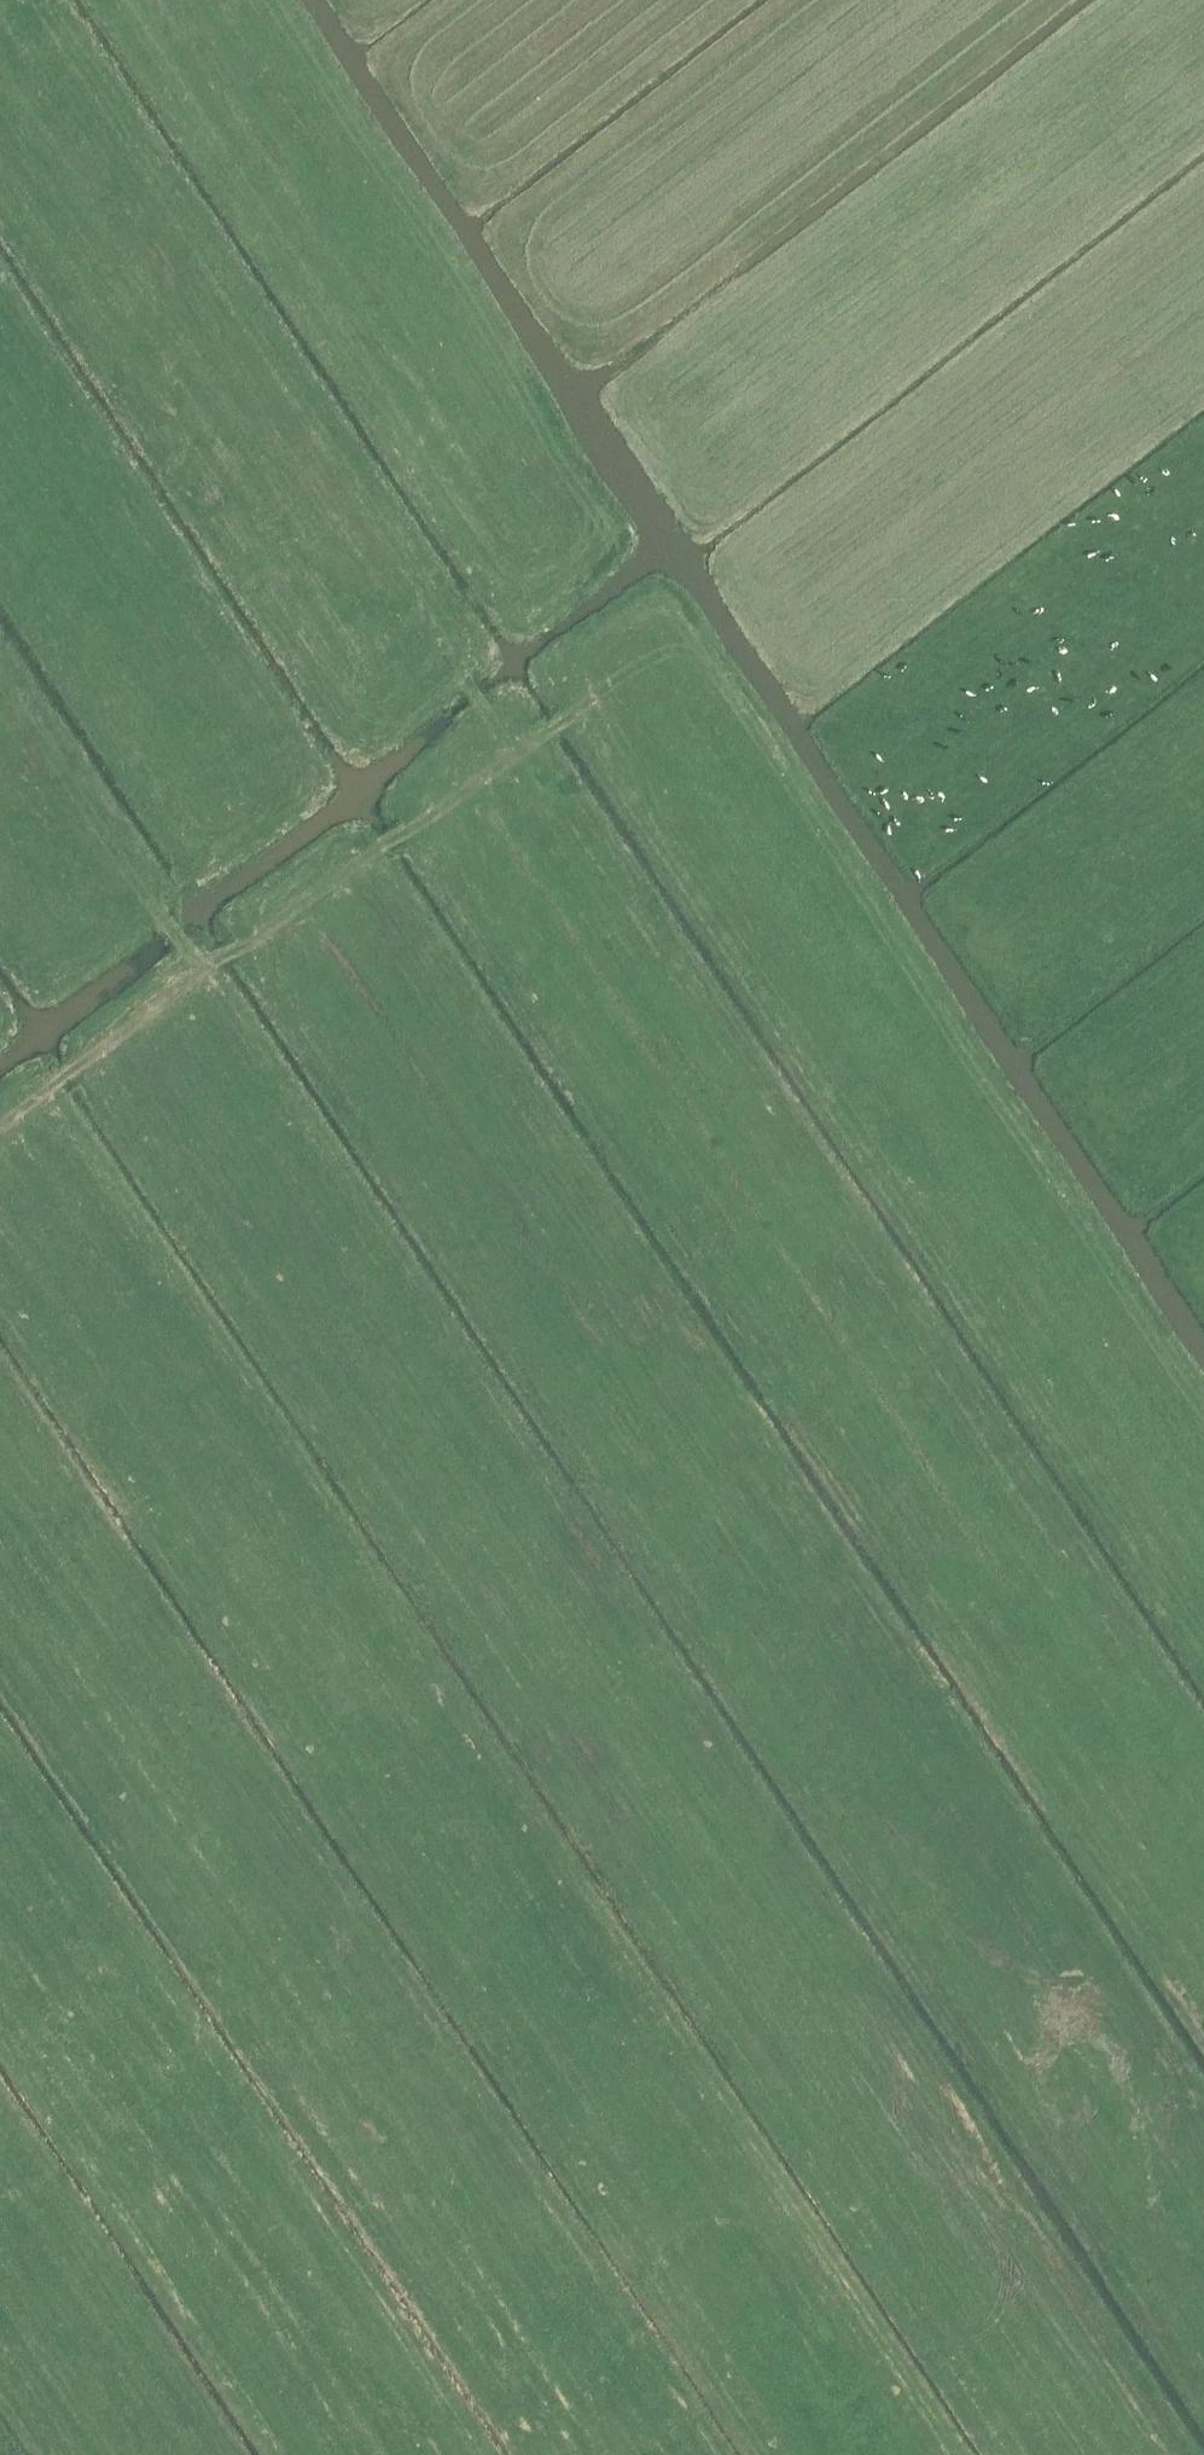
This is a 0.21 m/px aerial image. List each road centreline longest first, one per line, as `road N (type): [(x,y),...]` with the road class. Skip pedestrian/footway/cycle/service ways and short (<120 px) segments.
road 1 (track): [(0,1145),(588,704)]

